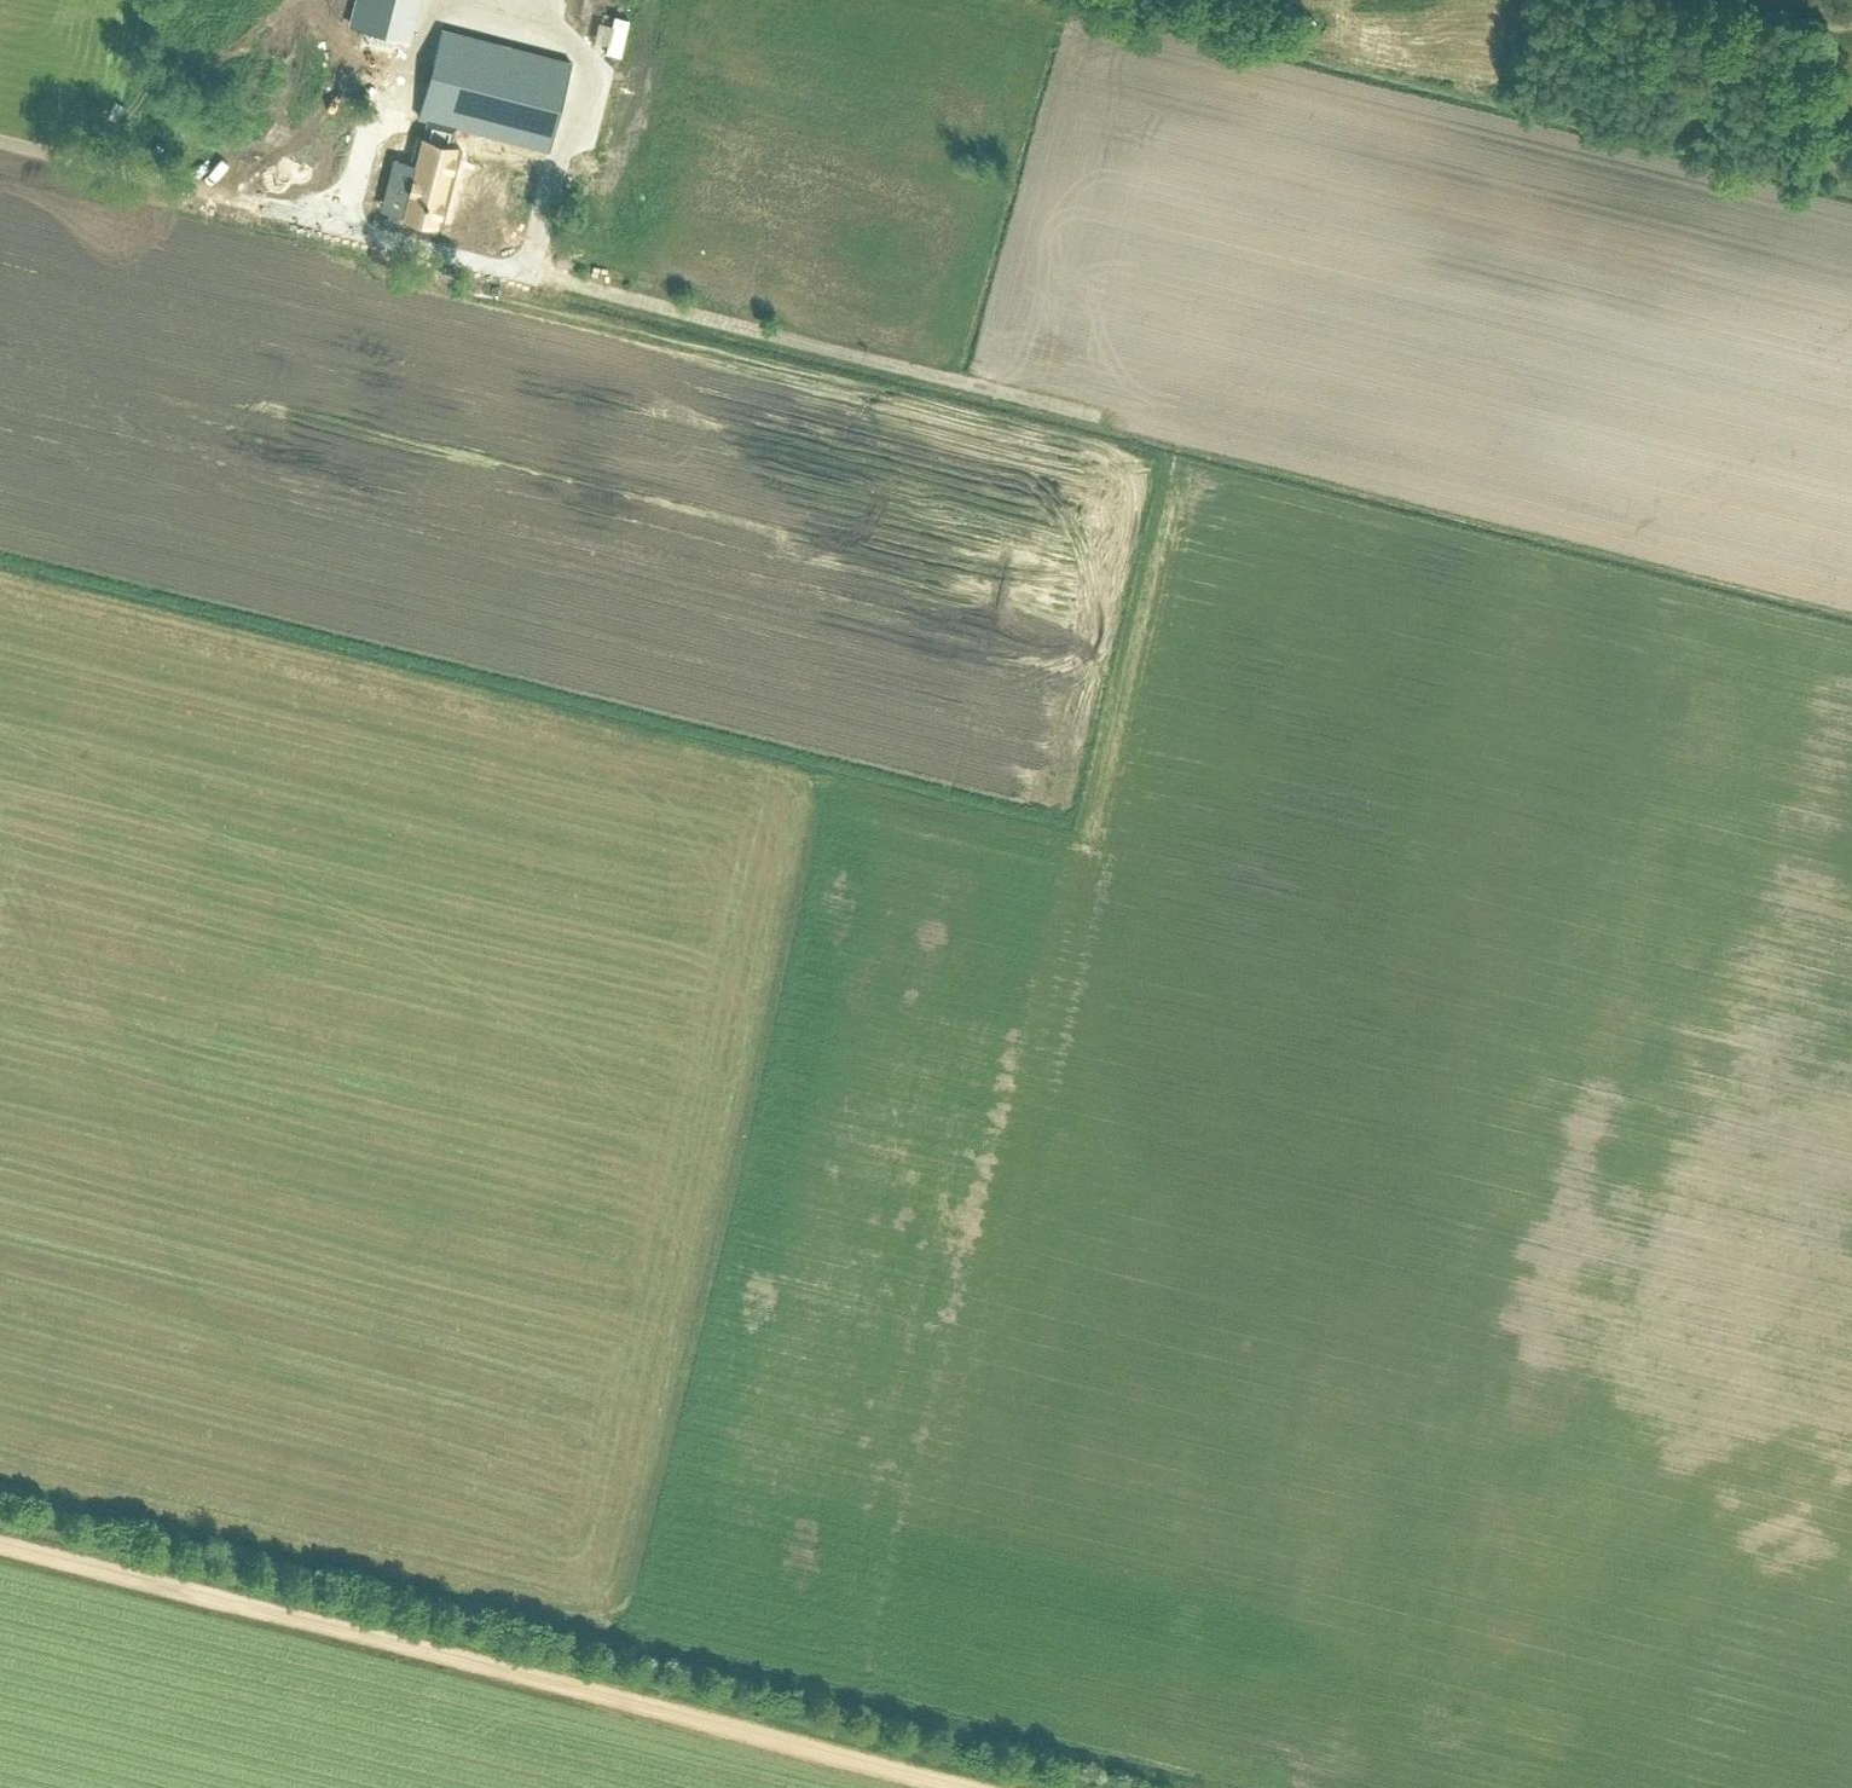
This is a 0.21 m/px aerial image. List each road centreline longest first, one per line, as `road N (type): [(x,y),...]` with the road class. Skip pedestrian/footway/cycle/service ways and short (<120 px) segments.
road 1 (track): [(0,1542),(994,1787)]
road 2 (track): [(525,272),(1093,408)]
road 3 (track): [(1851,21),(1755,21),(1641,0)]

